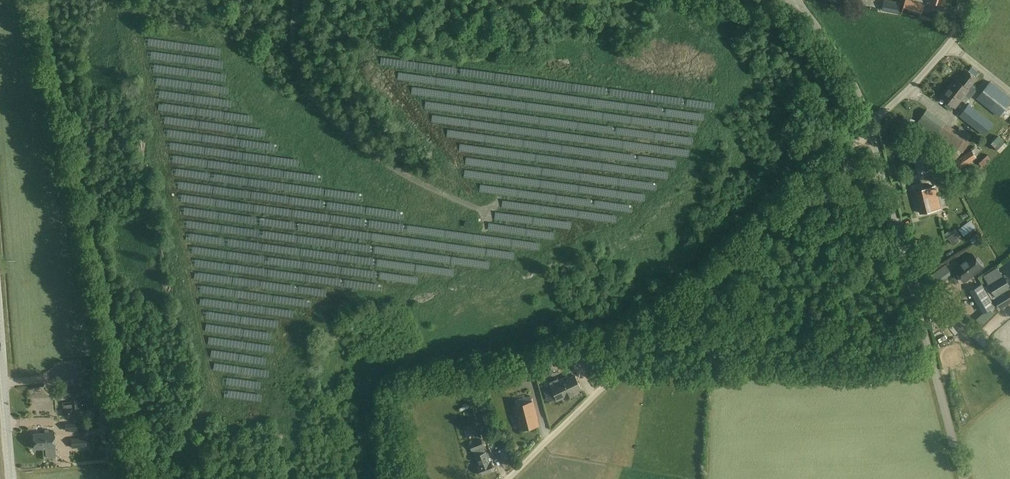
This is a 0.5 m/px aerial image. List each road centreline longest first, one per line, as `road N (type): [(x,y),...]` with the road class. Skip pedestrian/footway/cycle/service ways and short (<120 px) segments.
road 1 (track): [(973,0),(951,43),(871,126),(506,478)]
road 2 (unclassified): [(965,478),(871,126),(843,65),(798,0)]
road 3 (tertiary): [(13,478),(0,325)]
road 4 (track): [(1009,369),(910,273)]

